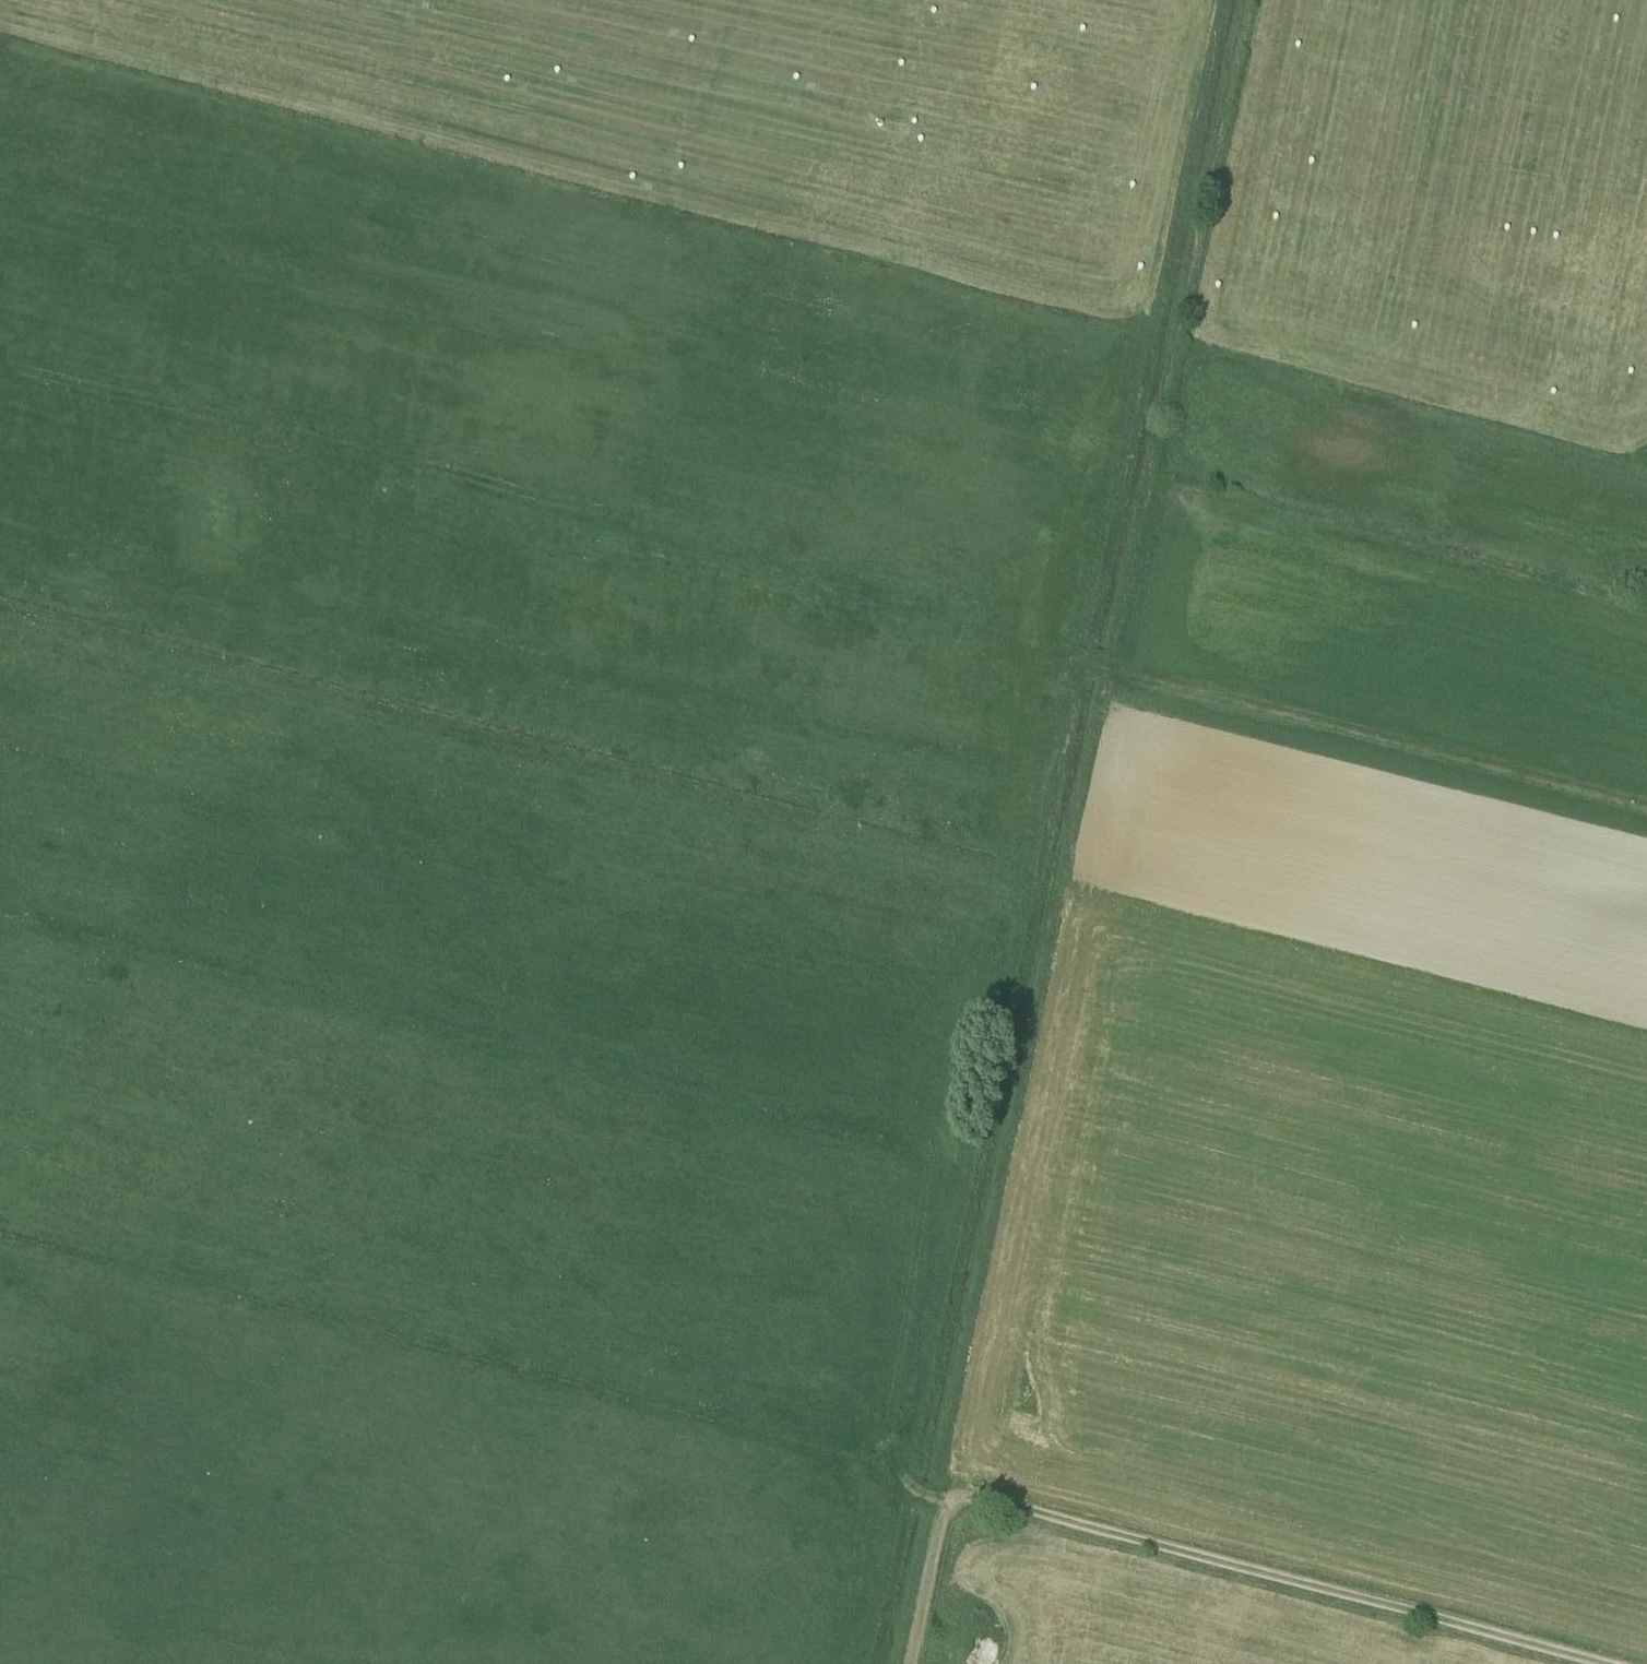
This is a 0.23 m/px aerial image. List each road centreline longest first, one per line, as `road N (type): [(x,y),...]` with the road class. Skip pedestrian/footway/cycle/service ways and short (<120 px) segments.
road 1 (track): [(907,1663),(939,1514),(958,1501),(1599,1663)]
road 2 (track): [(1646,804),(1023,648)]
road 3 (track): [(1120,668),(1163,470)]
road 4 (track): [(958,1501),(768,1463)]

